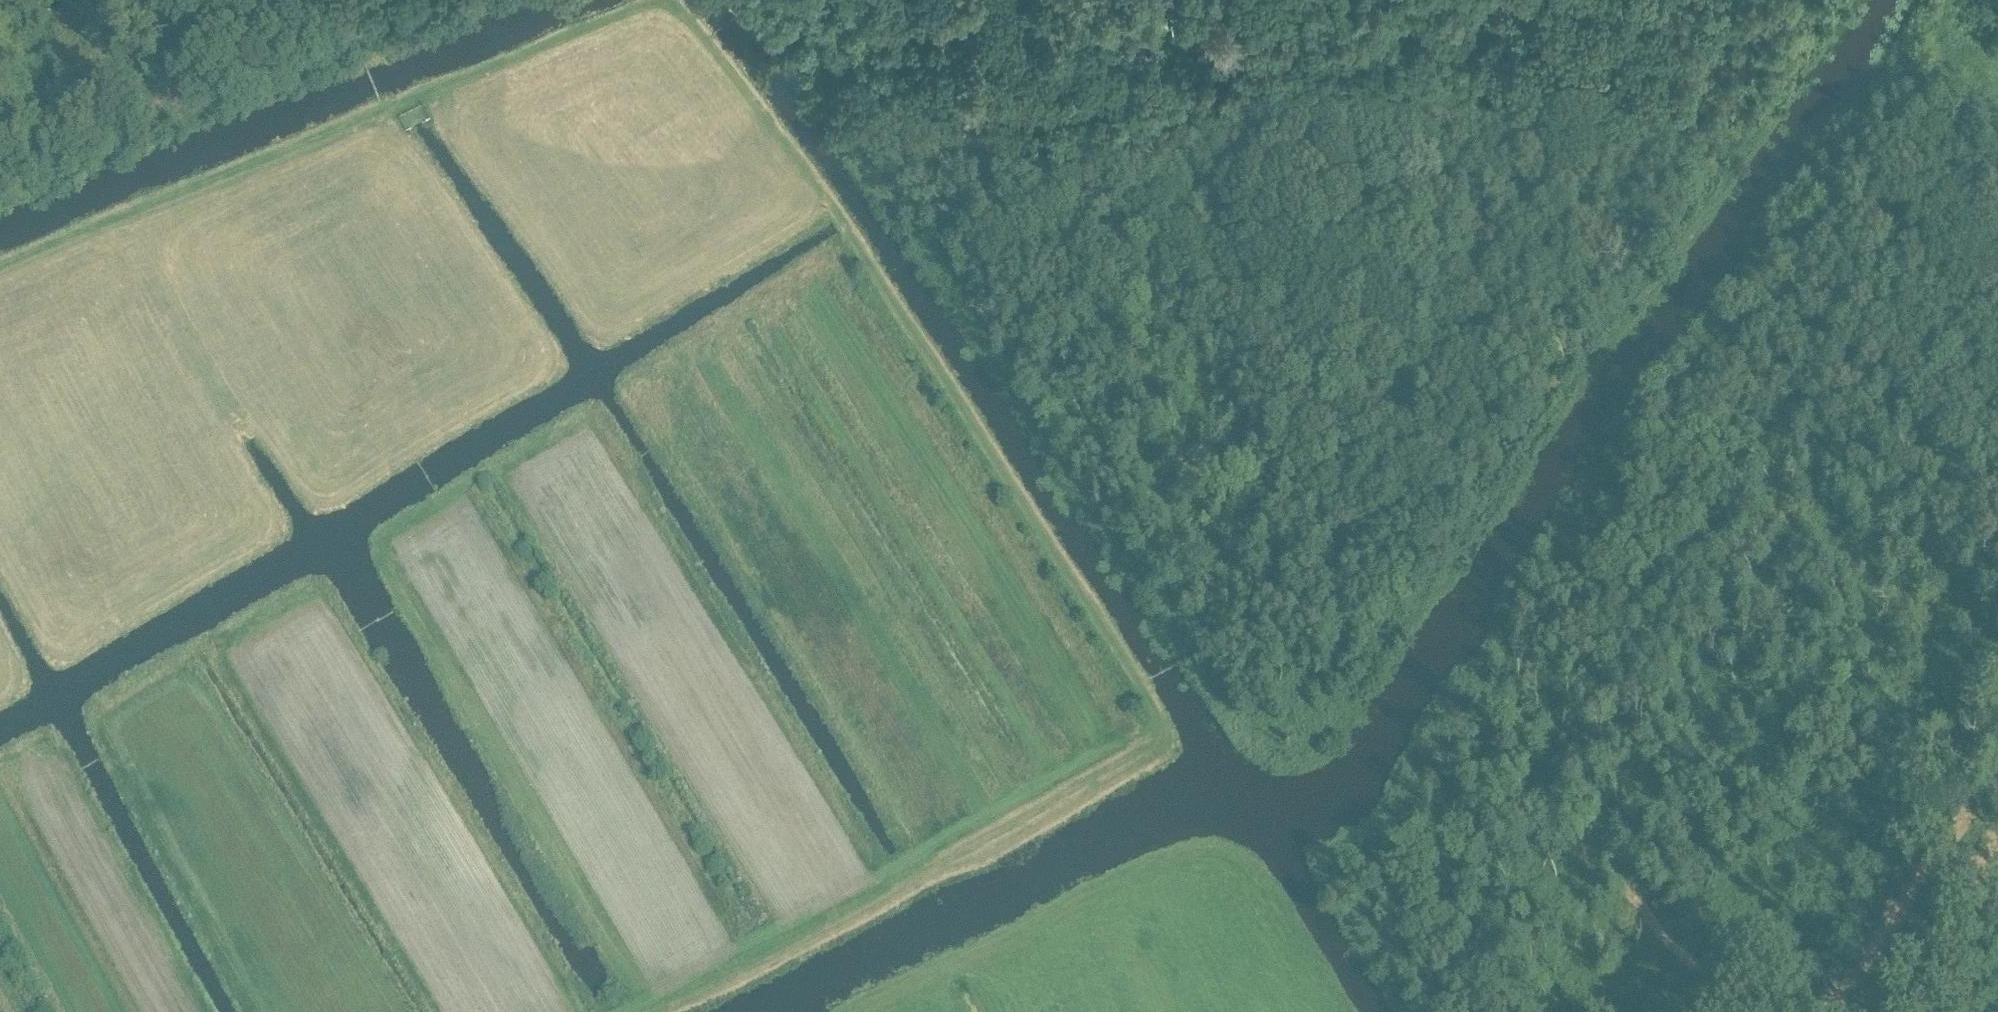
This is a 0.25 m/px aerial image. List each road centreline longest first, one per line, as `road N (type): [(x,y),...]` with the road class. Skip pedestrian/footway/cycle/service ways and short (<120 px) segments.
road 1 (track): [(0,270),(624,15),(662,9),(702,38)]

